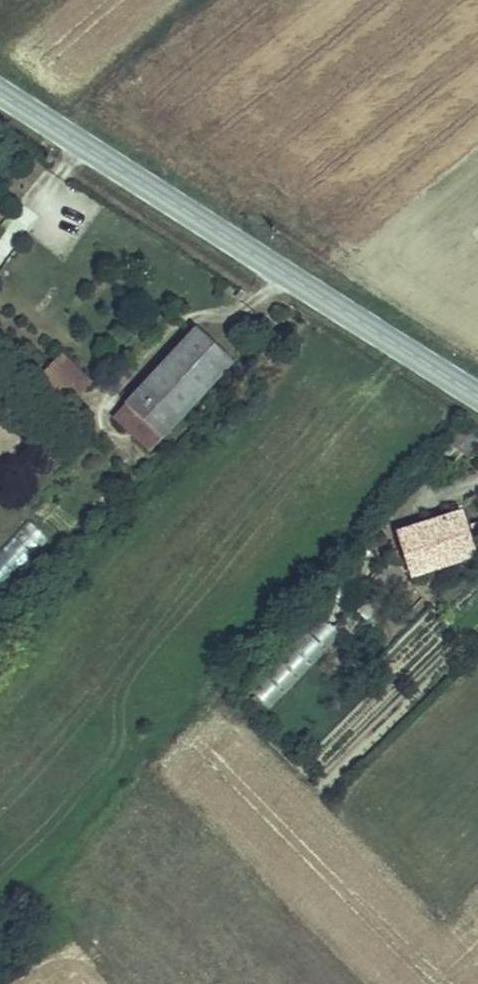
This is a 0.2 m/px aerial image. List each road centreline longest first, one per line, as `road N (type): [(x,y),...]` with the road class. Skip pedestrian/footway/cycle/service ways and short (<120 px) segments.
road 1 (tertiary): [(477,396),(0,92)]

